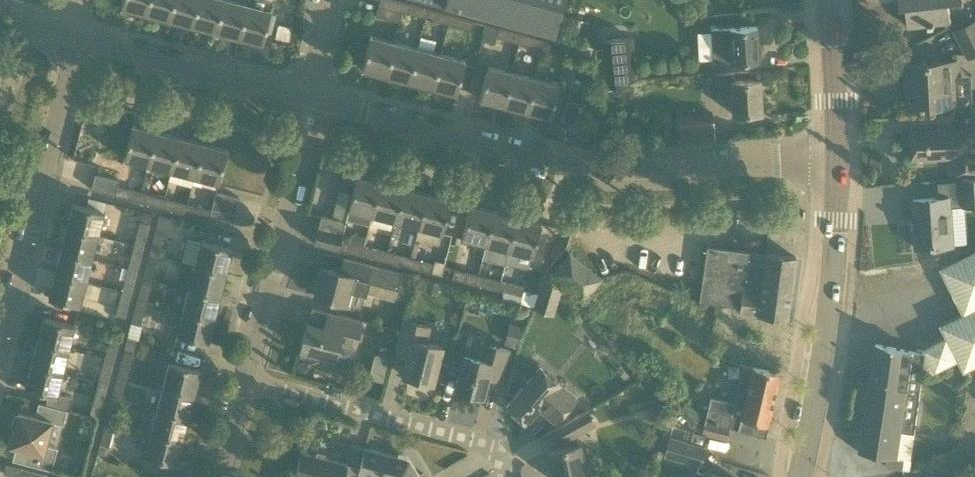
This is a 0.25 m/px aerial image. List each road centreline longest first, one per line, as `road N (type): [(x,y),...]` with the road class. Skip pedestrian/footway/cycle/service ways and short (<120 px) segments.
road 1 (residential): [(820,161),(603,168),(316,93)]
road 2 (tertiary): [(799,476),(831,276),(837,161)]
road 3 (residential): [(3,333),(79,35)]
road 4 (residential): [(243,385),(316,93)]
road 5 (residential): [(507,476),(502,458),(482,444),(243,385)]
road 6 (residential): [(316,93),(79,35)]
road 7 (tertiary): [(837,161),(827,0)]

